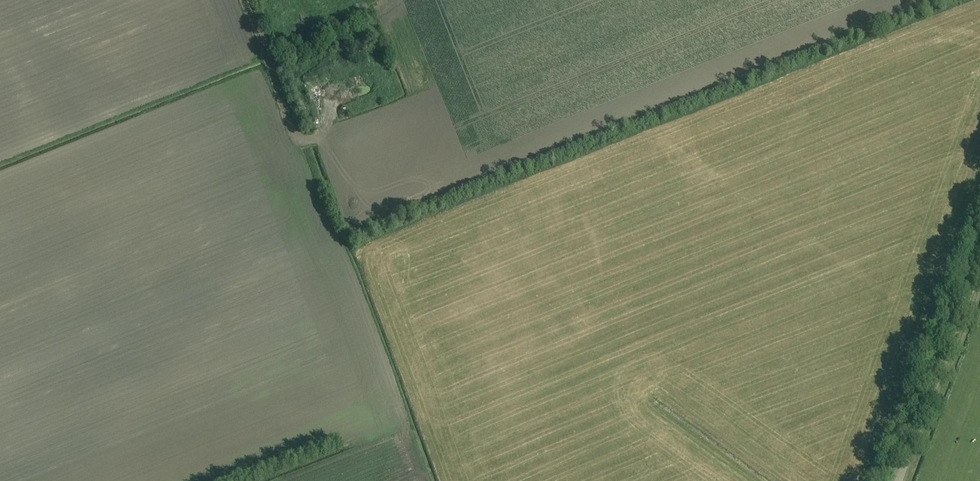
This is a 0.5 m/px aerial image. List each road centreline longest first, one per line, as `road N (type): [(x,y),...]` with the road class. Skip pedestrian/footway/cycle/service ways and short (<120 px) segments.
road 1 (track): [(897,480),(979,263)]
road 2 (track): [(325,123),(315,139),(295,134),(246,0)]

